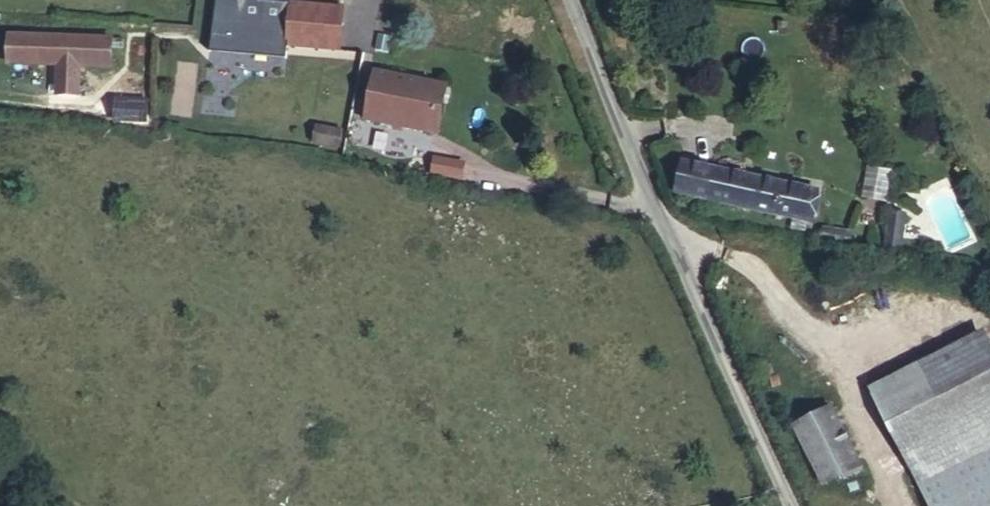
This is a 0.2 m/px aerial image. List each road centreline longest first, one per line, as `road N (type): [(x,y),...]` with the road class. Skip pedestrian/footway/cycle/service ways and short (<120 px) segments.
road 1 (unclassified): [(562,0),(792,505)]
road 2 (track): [(912,505),(806,296),(672,248)]

